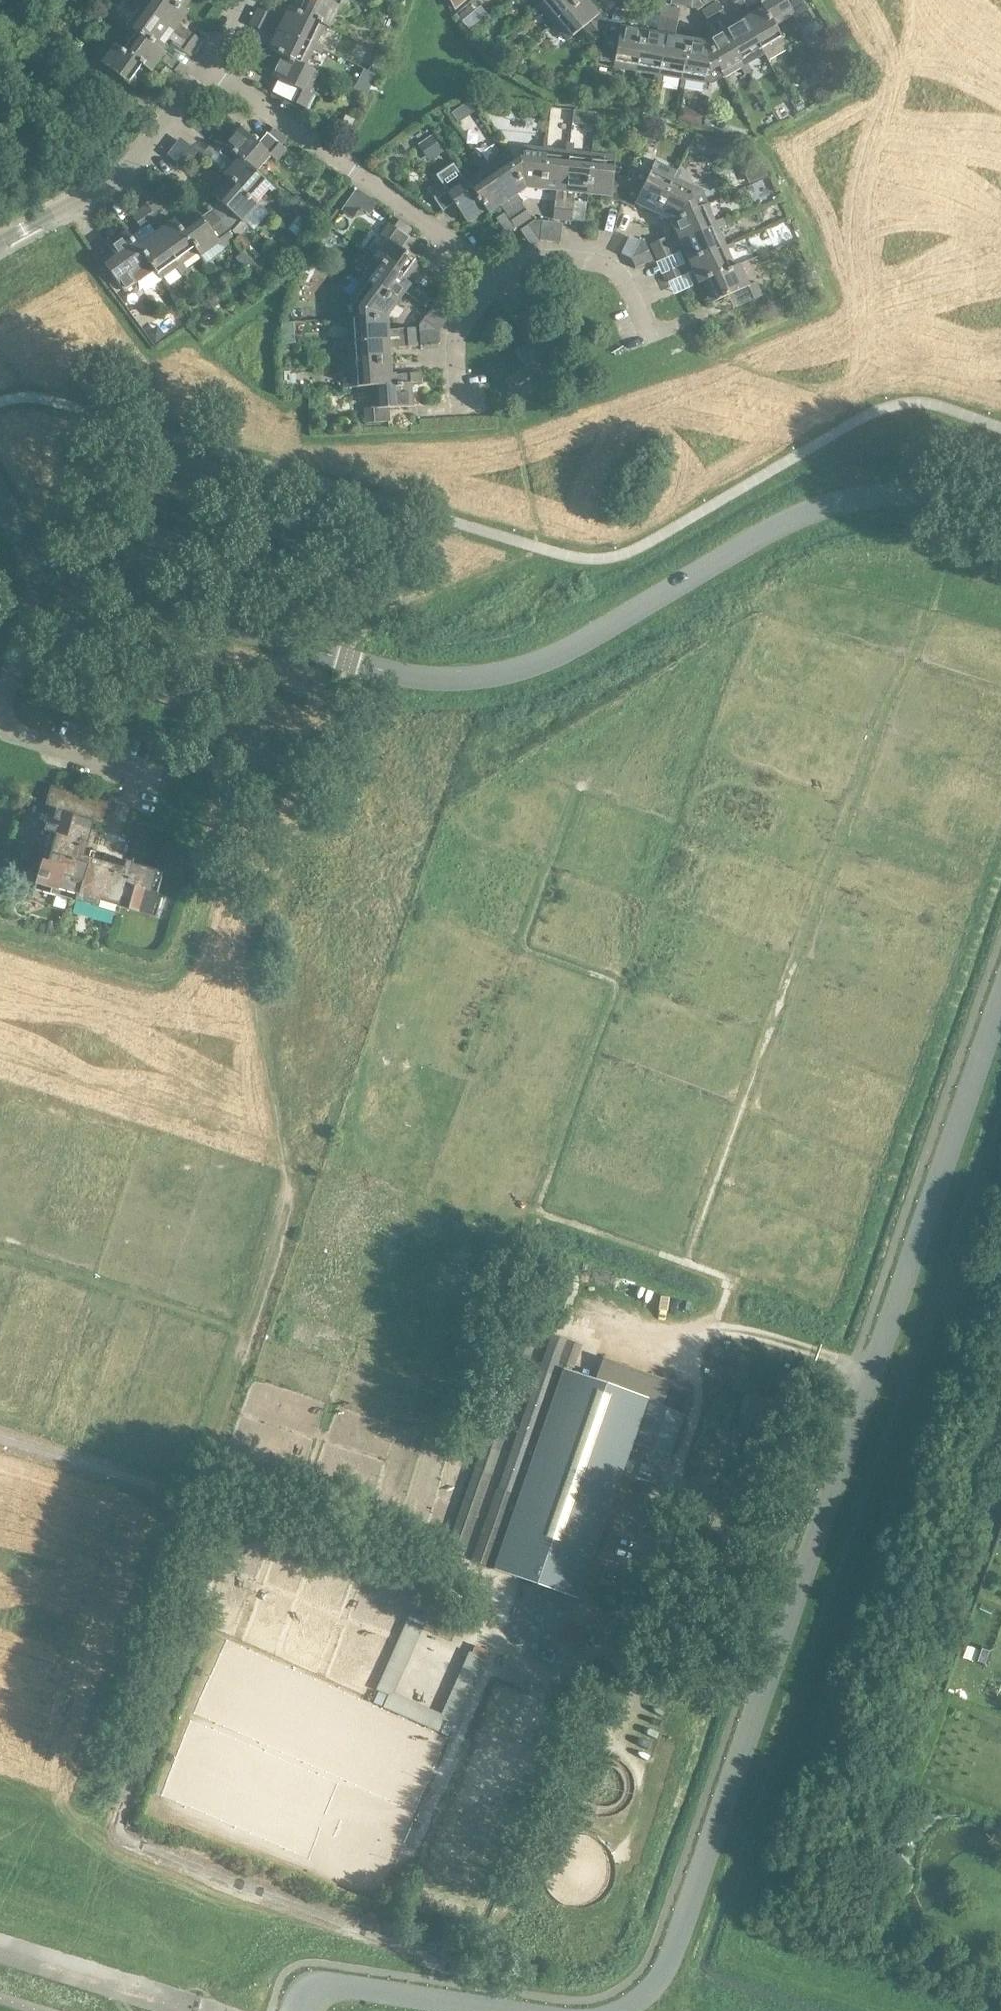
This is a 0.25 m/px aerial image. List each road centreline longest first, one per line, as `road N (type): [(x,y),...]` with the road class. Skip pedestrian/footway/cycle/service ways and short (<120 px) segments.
road 1 (tertiary): [(637,2010),(677,1956),(1000,1016)]
road 2 (tertiary): [(1000,513),(937,496),(852,499),(786,525),(603,635),(527,671),(442,680),(346,664),(41,569)]
road 3 (residential): [(499,288),(476,261),(206,67)]
road 4 (tertiary): [(0,244),(126,171),(206,67)]
road 5 (tertiary): [(293,2010),(313,1987),(496,2010)]
road 6 (residential): [(499,288),(543,259),(608,266),(623,279),(652,344)]
road 7 (unclassified): [(142,773),(25,742),(0,715)]
road 8 (residential): [(460,416),(456,338),(476,304),(499,288)]
road 9 (residential): [(0,714),(33,598)]

